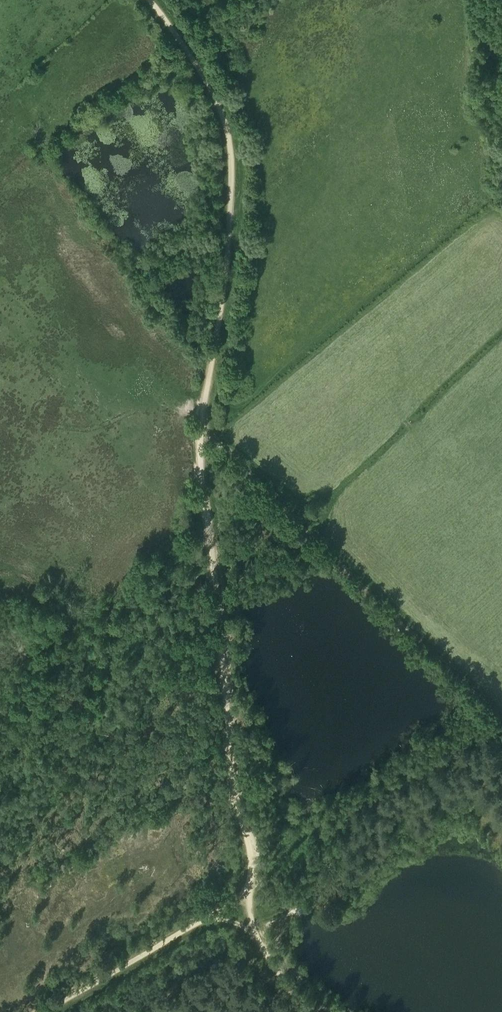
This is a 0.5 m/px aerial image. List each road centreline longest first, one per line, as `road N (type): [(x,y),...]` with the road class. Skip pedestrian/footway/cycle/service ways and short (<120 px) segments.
road 1 (track): [(248,888),(251,836),(202,482),(201,419)]
road 2 (track): [(201,419),(226,280),(231,158),(218,104),(149,0)]
road 3 (track): [(35,1011),(248,888)]
road 4 (track): [(320,1011),(256,929),(248,888)]

